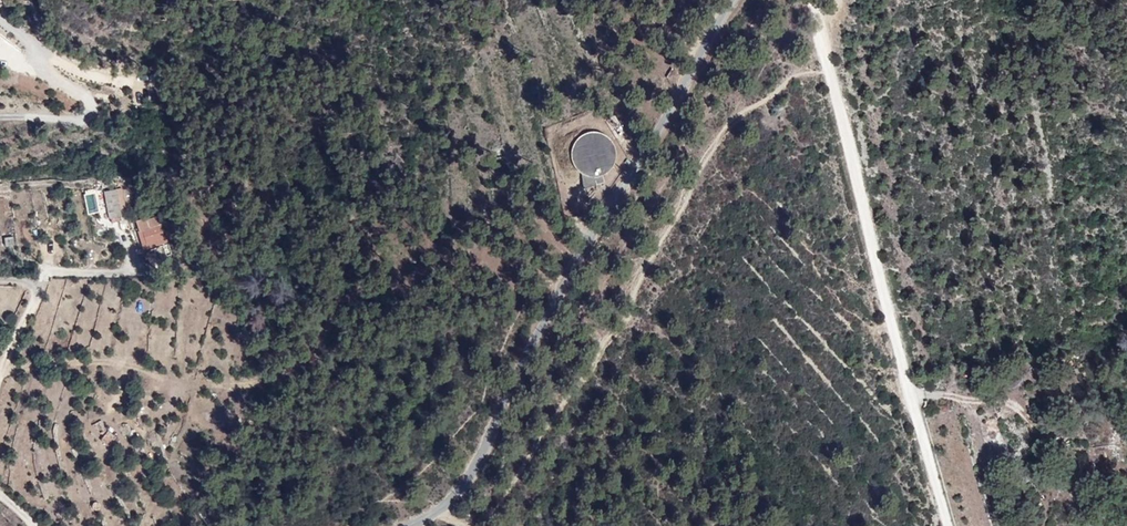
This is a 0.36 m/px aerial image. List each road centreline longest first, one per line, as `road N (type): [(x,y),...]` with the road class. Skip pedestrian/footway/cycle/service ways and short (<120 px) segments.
road 1 (unclassified): [(734,0),(559,292),(469,479),(443,507),(405,525)]
road 2 (track): [(466,525),(601,362),(647,265),(806,0)]
road 3 (unclassified): [(949,525),(817,0)]

